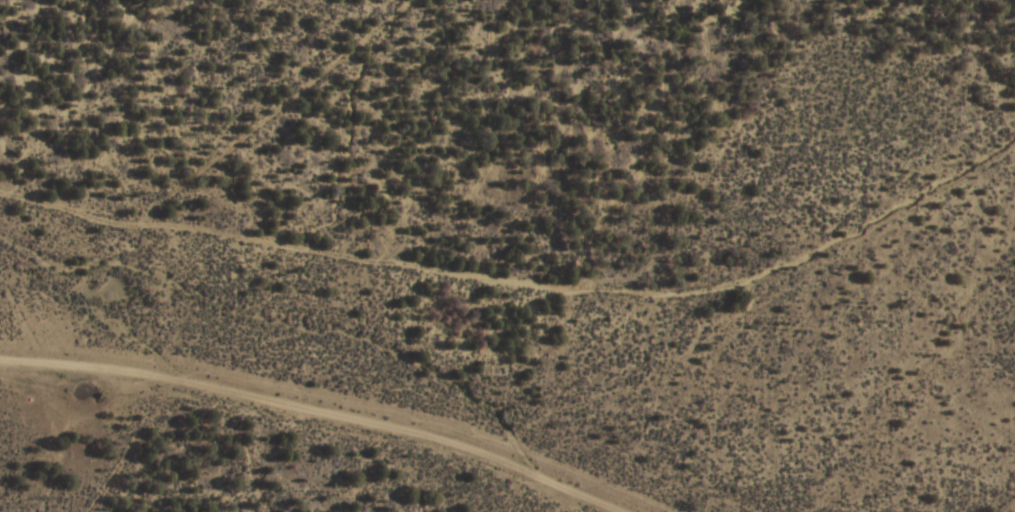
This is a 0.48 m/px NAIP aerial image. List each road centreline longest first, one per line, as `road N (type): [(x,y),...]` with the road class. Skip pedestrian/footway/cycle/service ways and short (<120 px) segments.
road 1 (track): [(0,204),(601,303),(718,302),(928,233),(1014,158)]

